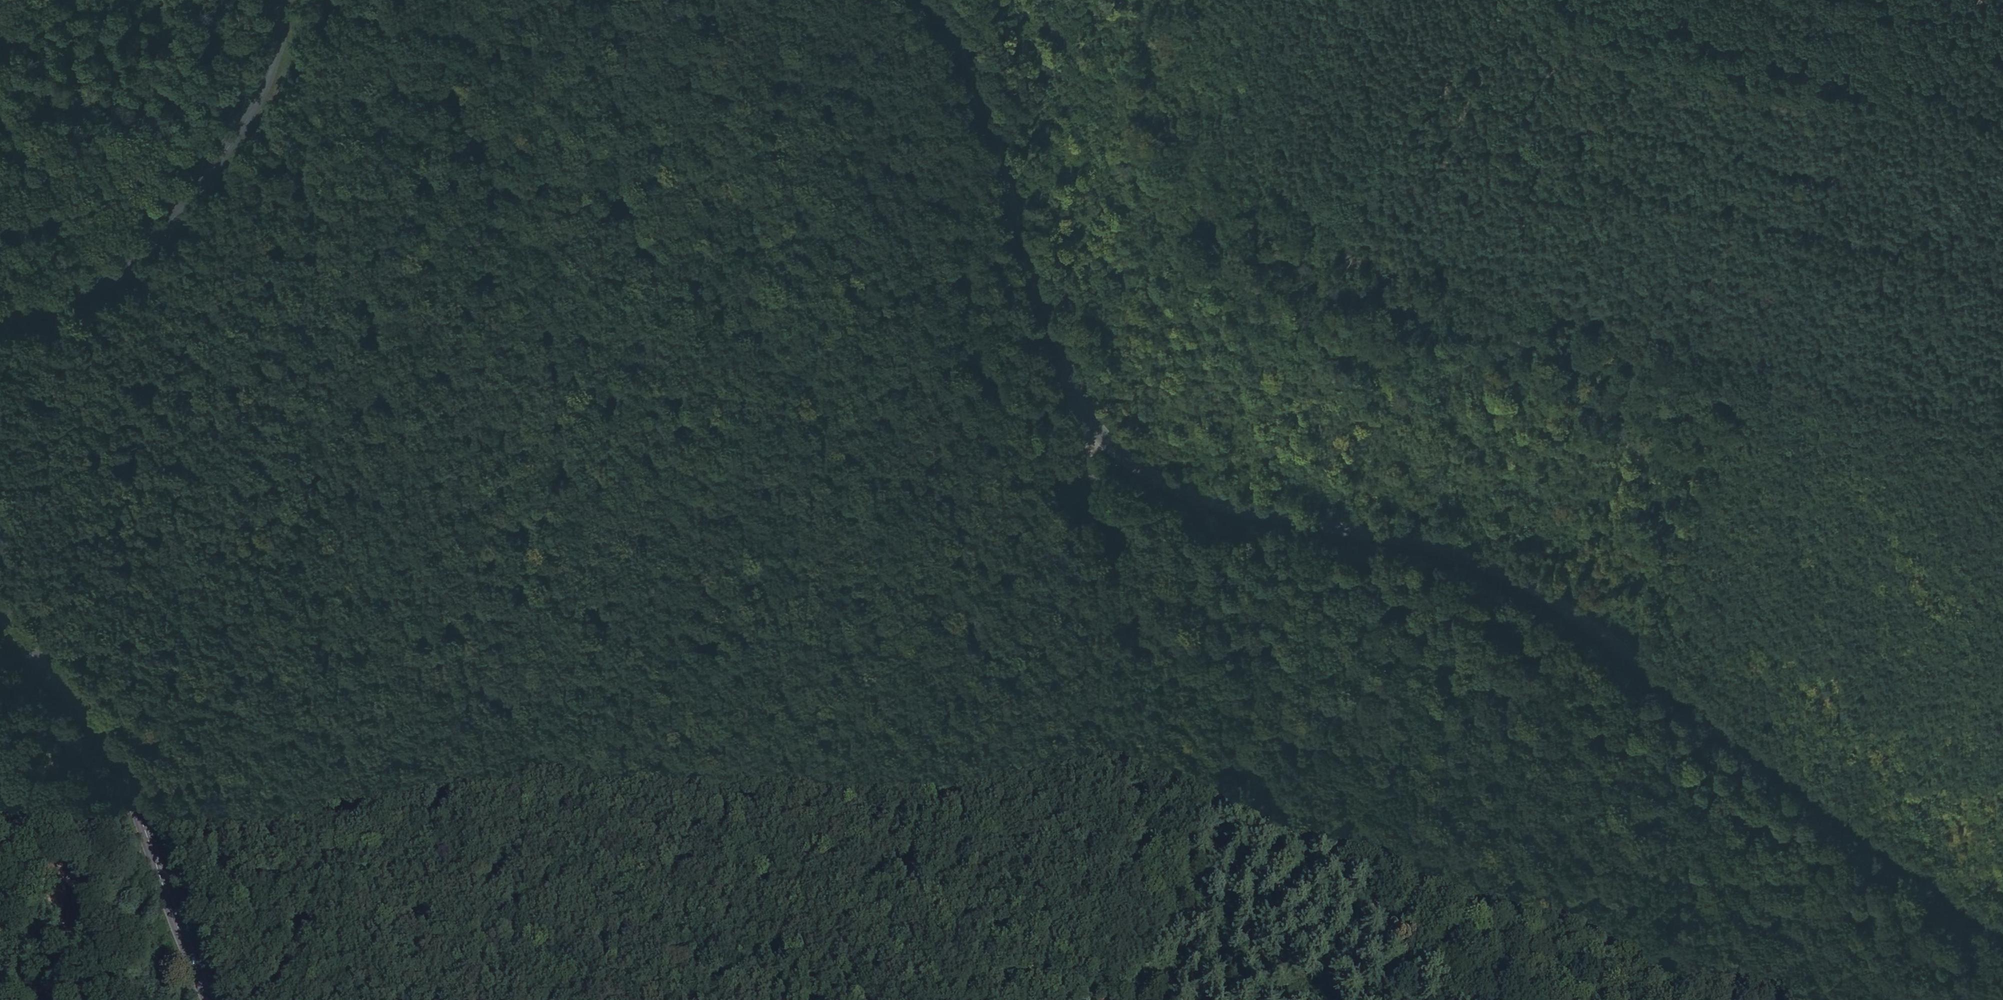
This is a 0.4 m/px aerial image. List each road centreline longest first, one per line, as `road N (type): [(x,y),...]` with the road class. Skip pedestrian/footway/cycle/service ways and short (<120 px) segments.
road 1 (tertiary): [(926,0),(975,86),(1043,325),(1074,402),(1124,461),(1221,511),(1410,545),(1468,560),(1522,586),(2002,941)]
road 2 (track): [(1098,437),(1087,514),(1138,581),(1225,752),(1376,885),(1473,999)]
road 3 (tertiary): [(0,312),(79,293),(172,220),(233,132),(269,48),(274,0)]
road 4 (tertiary): [(204,999),(120,775),(97,736),(0,625)]

